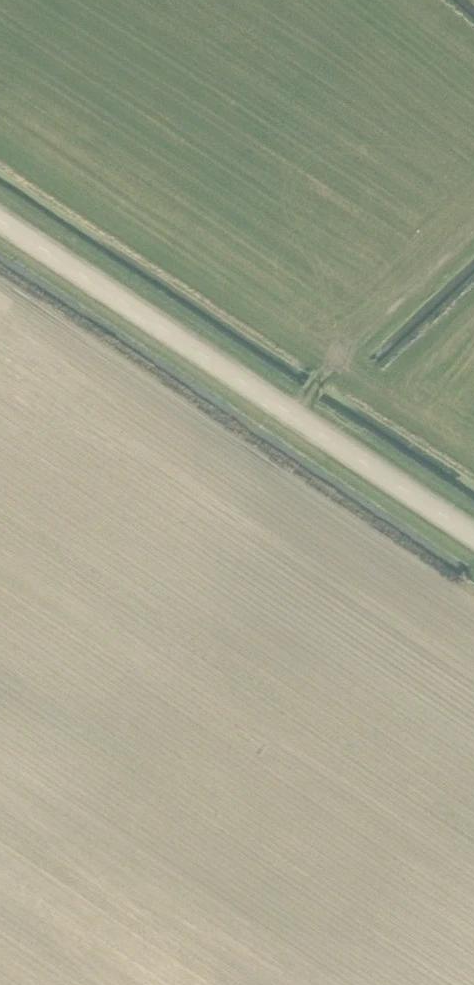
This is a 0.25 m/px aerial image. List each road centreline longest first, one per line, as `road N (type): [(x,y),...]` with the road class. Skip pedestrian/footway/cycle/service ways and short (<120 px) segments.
road 1 (tertiary): [(473,535),(0,220)]

